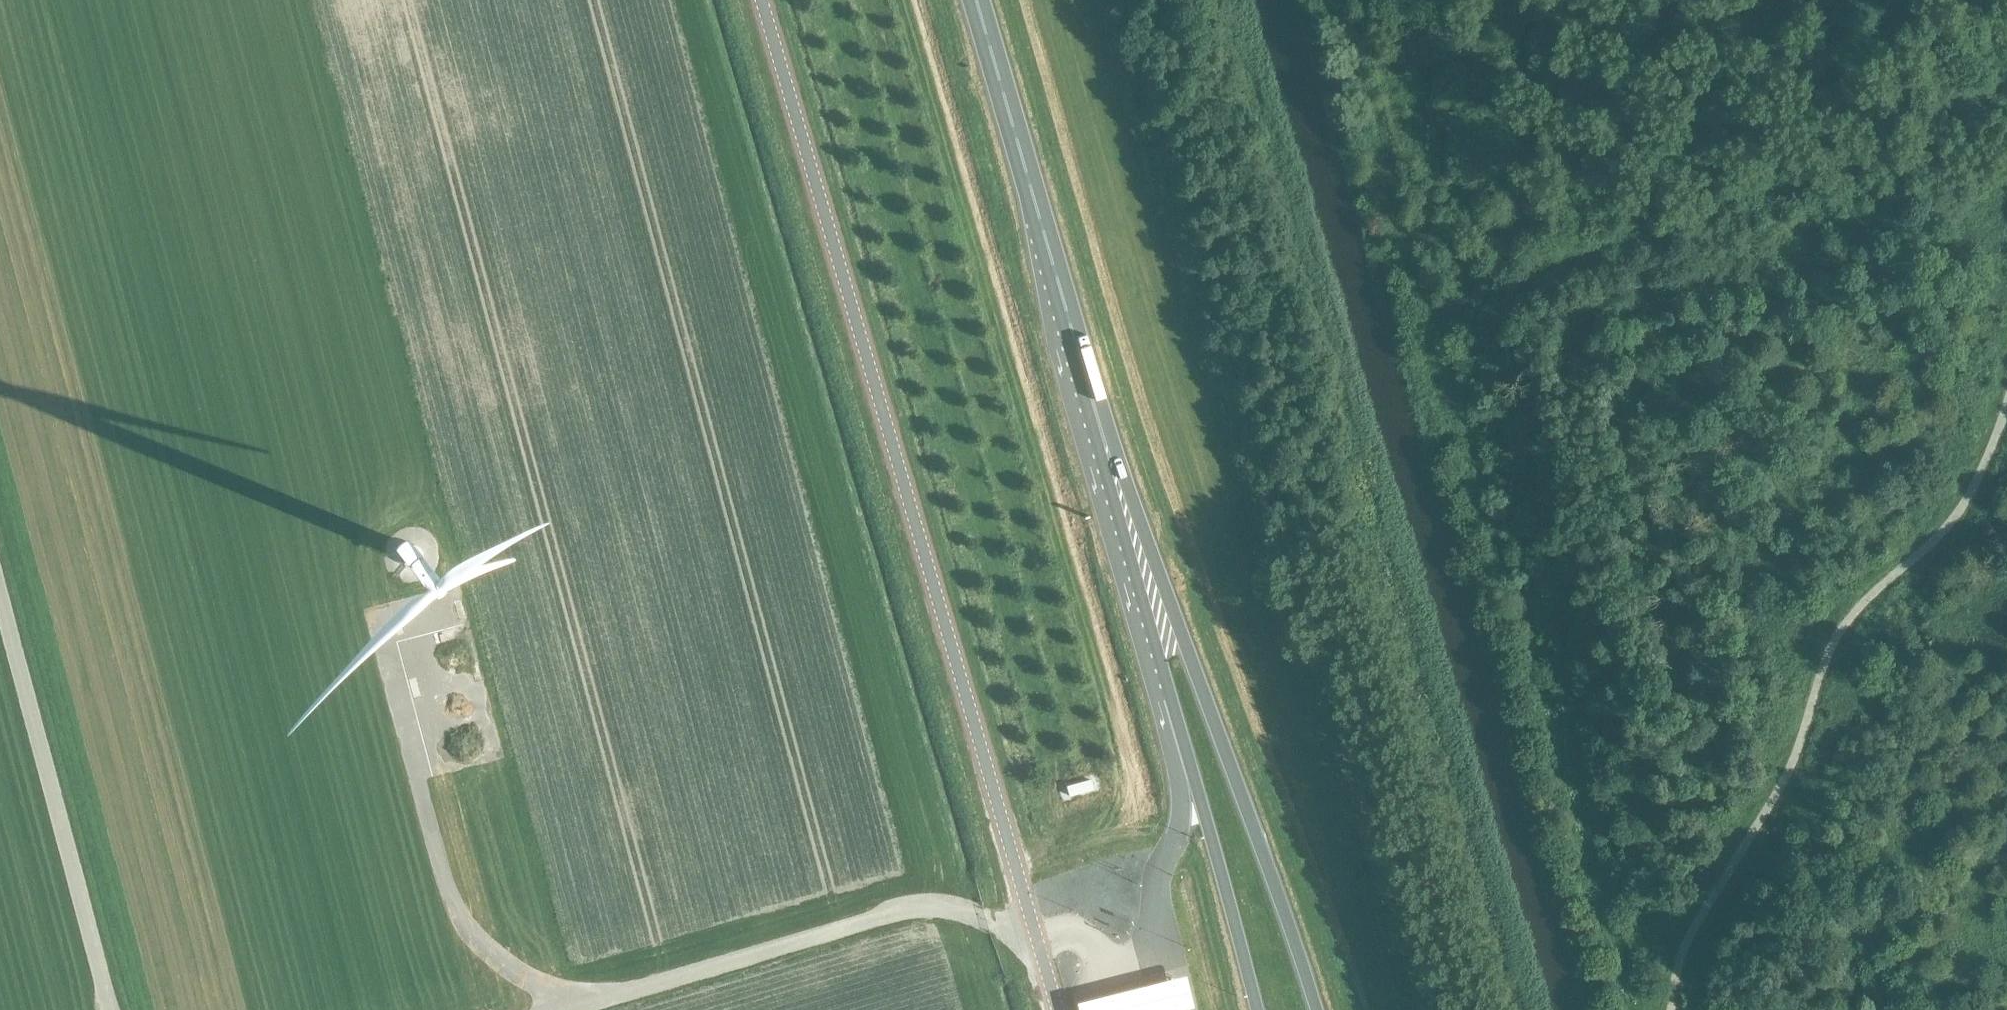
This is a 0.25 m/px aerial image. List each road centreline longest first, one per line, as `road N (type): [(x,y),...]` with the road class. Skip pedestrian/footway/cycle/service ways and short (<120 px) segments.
road 1 (unclassified): [(1056,1009),(757,0)]
road 2 (trunk): [(1317,1009),(1222,734),(1094,404)]
road 3 (trunk): [(1094,404),(1256,1009)]
road 4 (track): [(1034,937),(961,910),(911,908),(563,1009)]
road 5 (track): [(377,614),(448,892),(492,953),(576,1007)]
road 6 (trunk): [(1094,404),(976,0)]
road 7 (track): [(0,612),(108,1009)]

